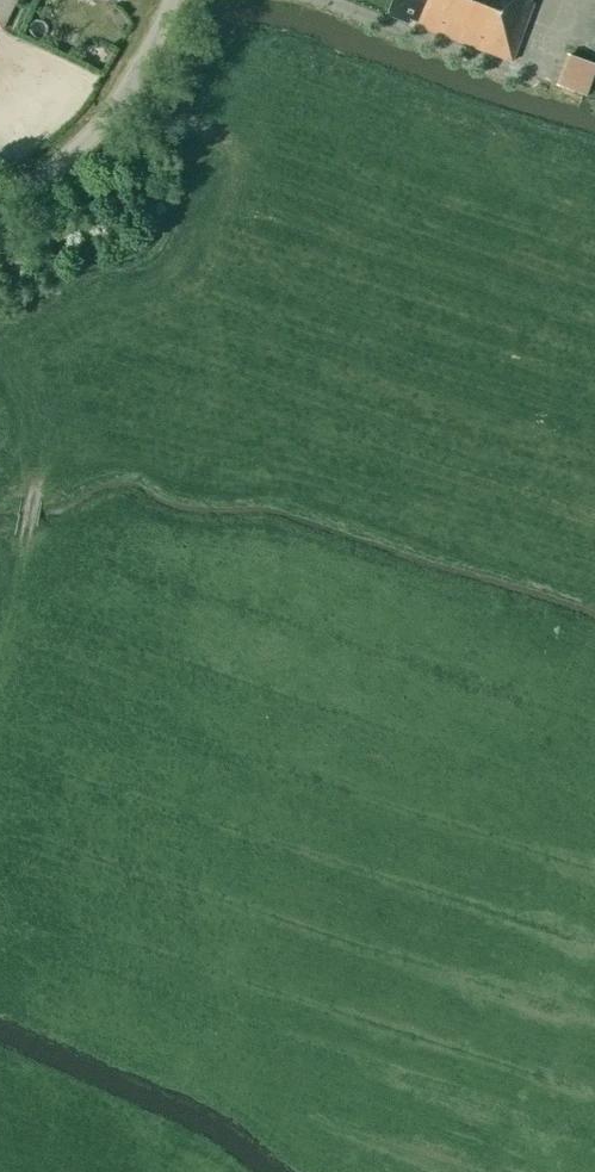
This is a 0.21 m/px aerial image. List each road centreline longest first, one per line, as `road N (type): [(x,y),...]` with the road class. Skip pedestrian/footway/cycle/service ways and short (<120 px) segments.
road 1 (unclassified): [(0,201),(84,143),(120,103),(173,0)]

